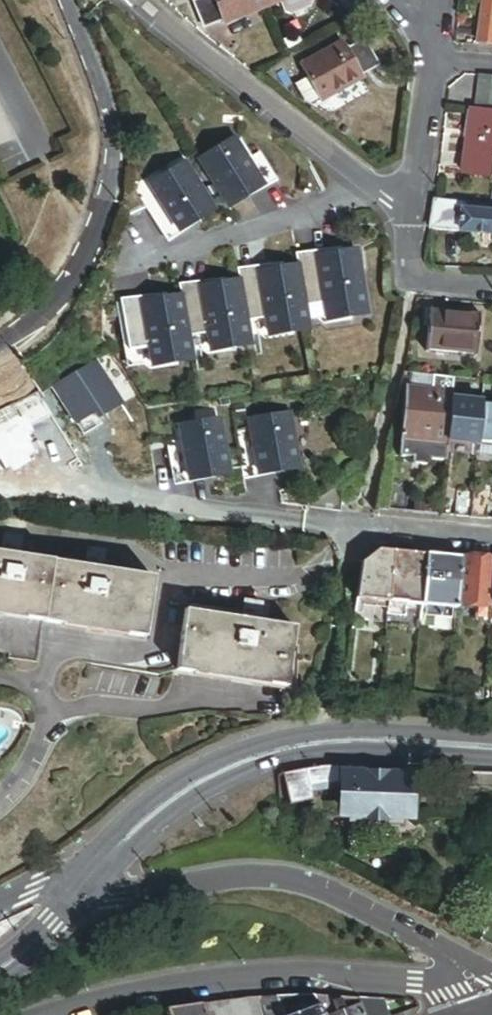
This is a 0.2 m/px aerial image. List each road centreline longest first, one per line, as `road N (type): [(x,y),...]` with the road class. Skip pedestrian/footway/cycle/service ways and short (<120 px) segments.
road 1 (residential): [(478,985),(459,959),(309,881),(247,874),(93,896)]
road 2 (tertiary): [(478,985),(306,976),(189,985),(63,1014)]
road 3 (residential): [(0,351),(78,271),(112,181),(112,121),(66,0)]
road 4 (residential): [(117,499),(491,539)]
road 5 (residential): [(144,0),(415,221)]
road 6 (tertiary): [(275,740),(188,776),(123,823),(61,891)]
road 7 (tertiary): [(93,896),(185,809),(283,762)]
road 8 (tertiary): [(491,737),(371,731),(275,740)]
road 9 (tertiary): [(283,762),(318,755),(491,762)]
road 10 (residential): [(433,64),(415,221)]
road 11 (residential): [(415,221),(410,276),(491,283)]
road 12 (tertiary): [(0,987),(43,958),(93,896)]

